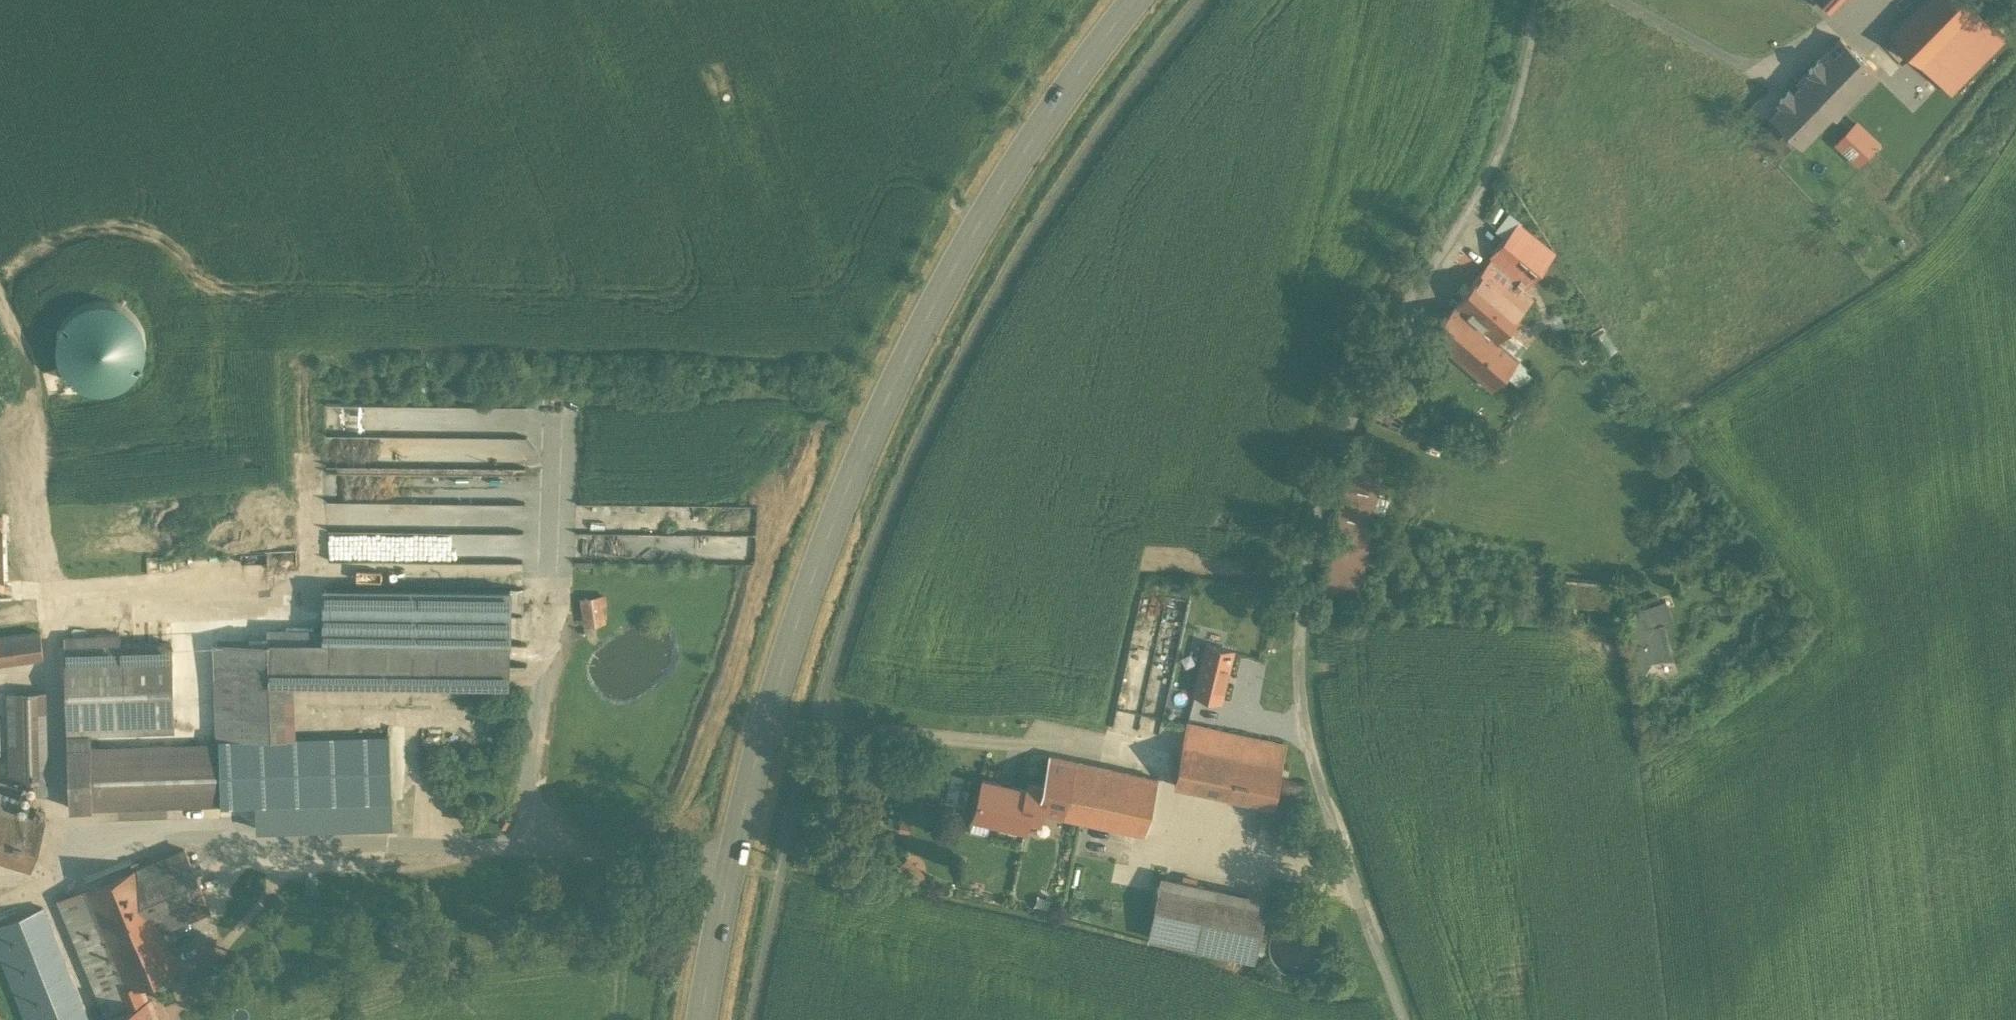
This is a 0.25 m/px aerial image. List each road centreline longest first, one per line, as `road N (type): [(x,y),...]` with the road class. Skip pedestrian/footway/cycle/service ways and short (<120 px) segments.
road 1 (primary): [(704,1019),(732,855),(788,658),(861,455),(958,257),(1132,0)]
road 2 (unclassified): [(1404,1019),(1318,776),(1306,725),(1302,627),(1348,415),(1406,294),(1479,191),(1514,100),(1536,0)]

